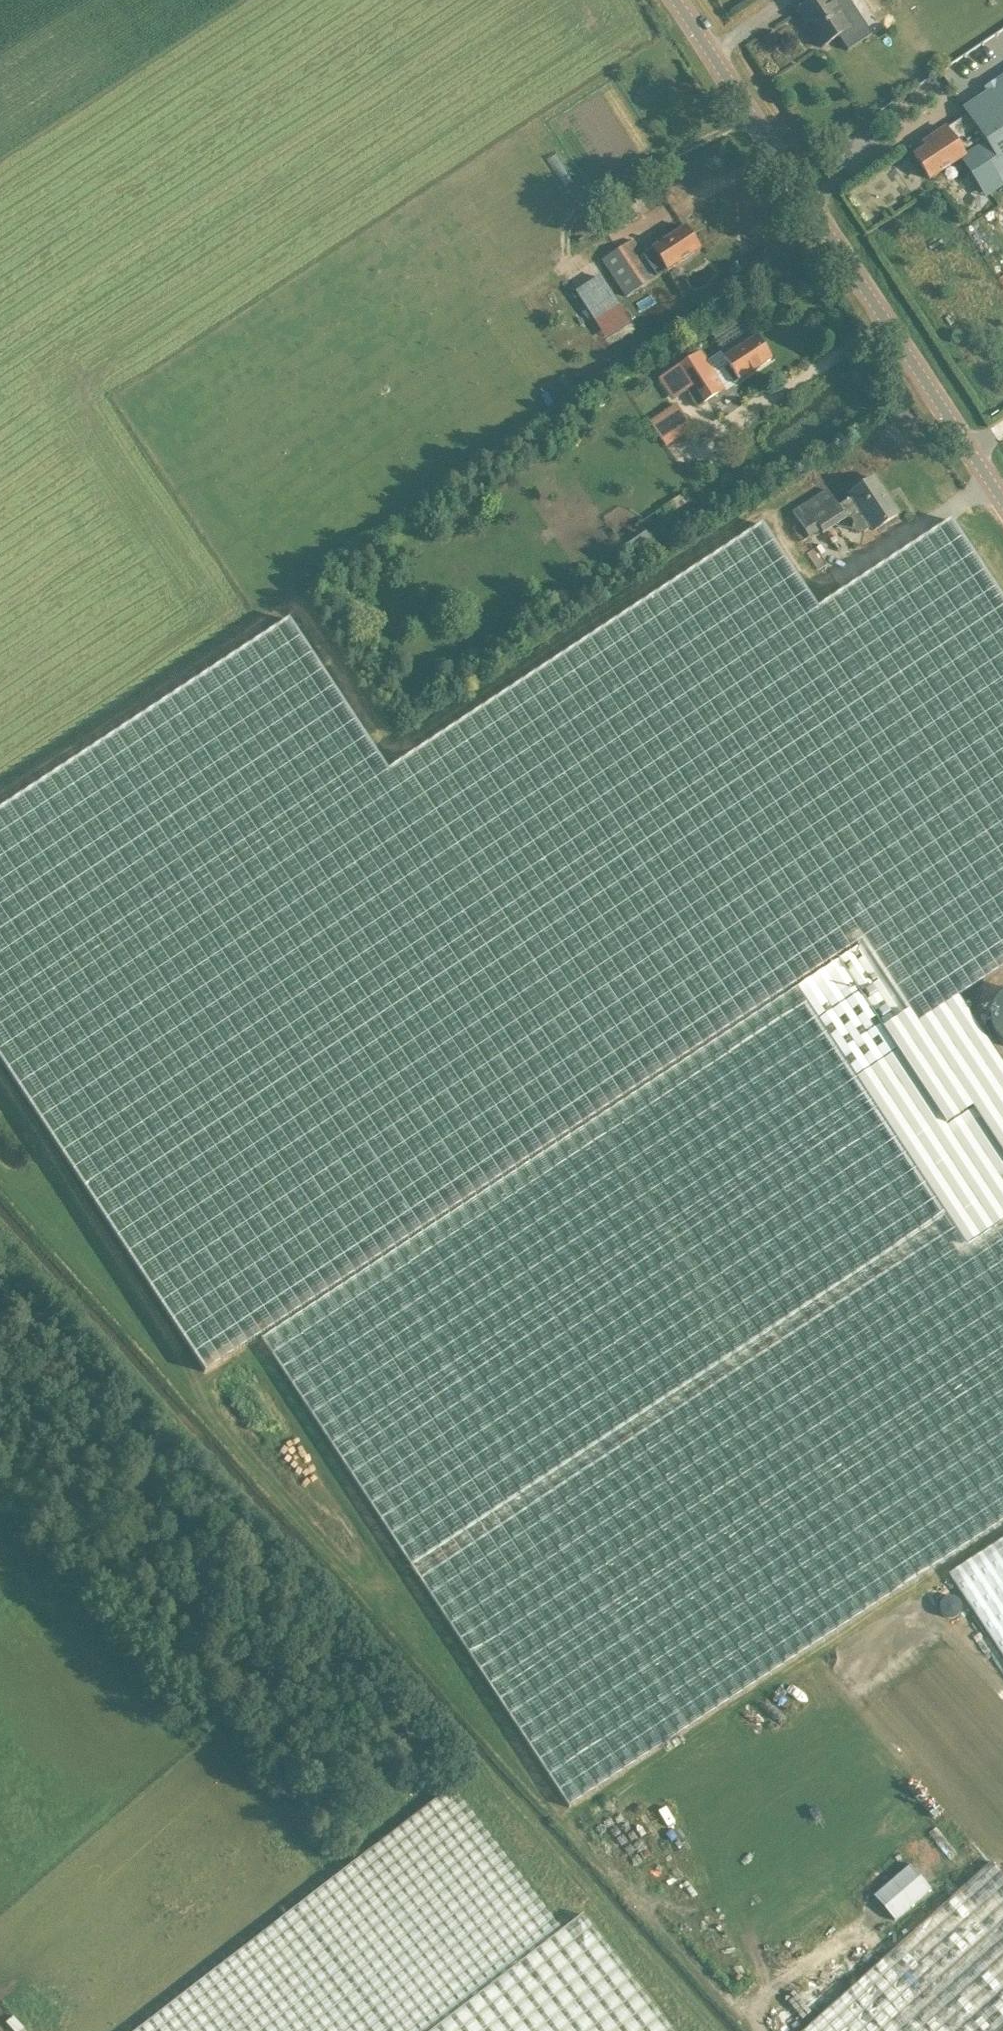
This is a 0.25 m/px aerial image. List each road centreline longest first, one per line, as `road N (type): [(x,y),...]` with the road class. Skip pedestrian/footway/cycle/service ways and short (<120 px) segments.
road 1 (tertiary): [(1002,507),(673,0)]

